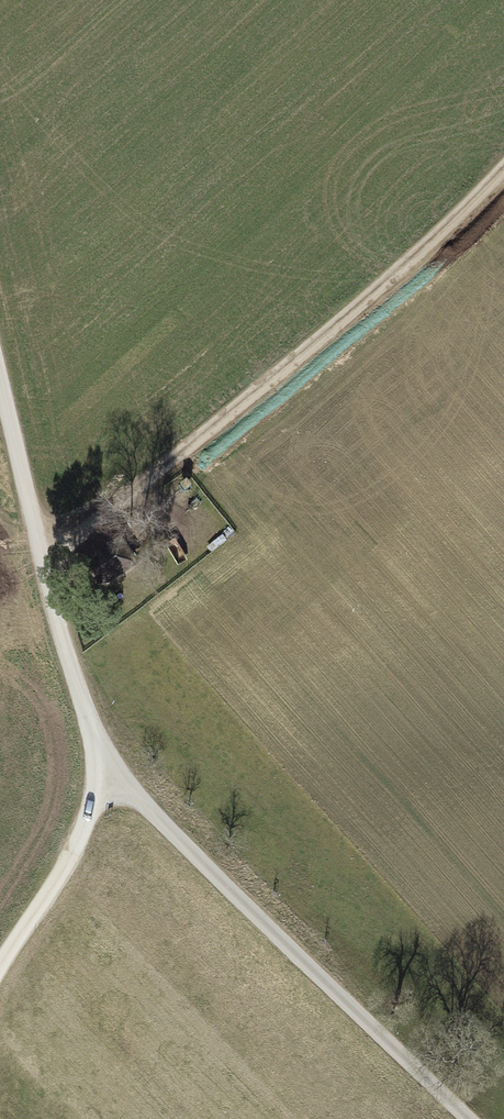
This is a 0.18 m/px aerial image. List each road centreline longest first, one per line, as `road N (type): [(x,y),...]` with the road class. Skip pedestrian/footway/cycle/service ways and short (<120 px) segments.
road 1 (track): [(44,545),(280,370),(503,158)]
road 2 (track): [(474,1118),(105,764),(78,835)]
road 3 (unclassified): [(0,363),(65,646),(105,764)]
road 4 (track): [(0,964),(78,835)]

